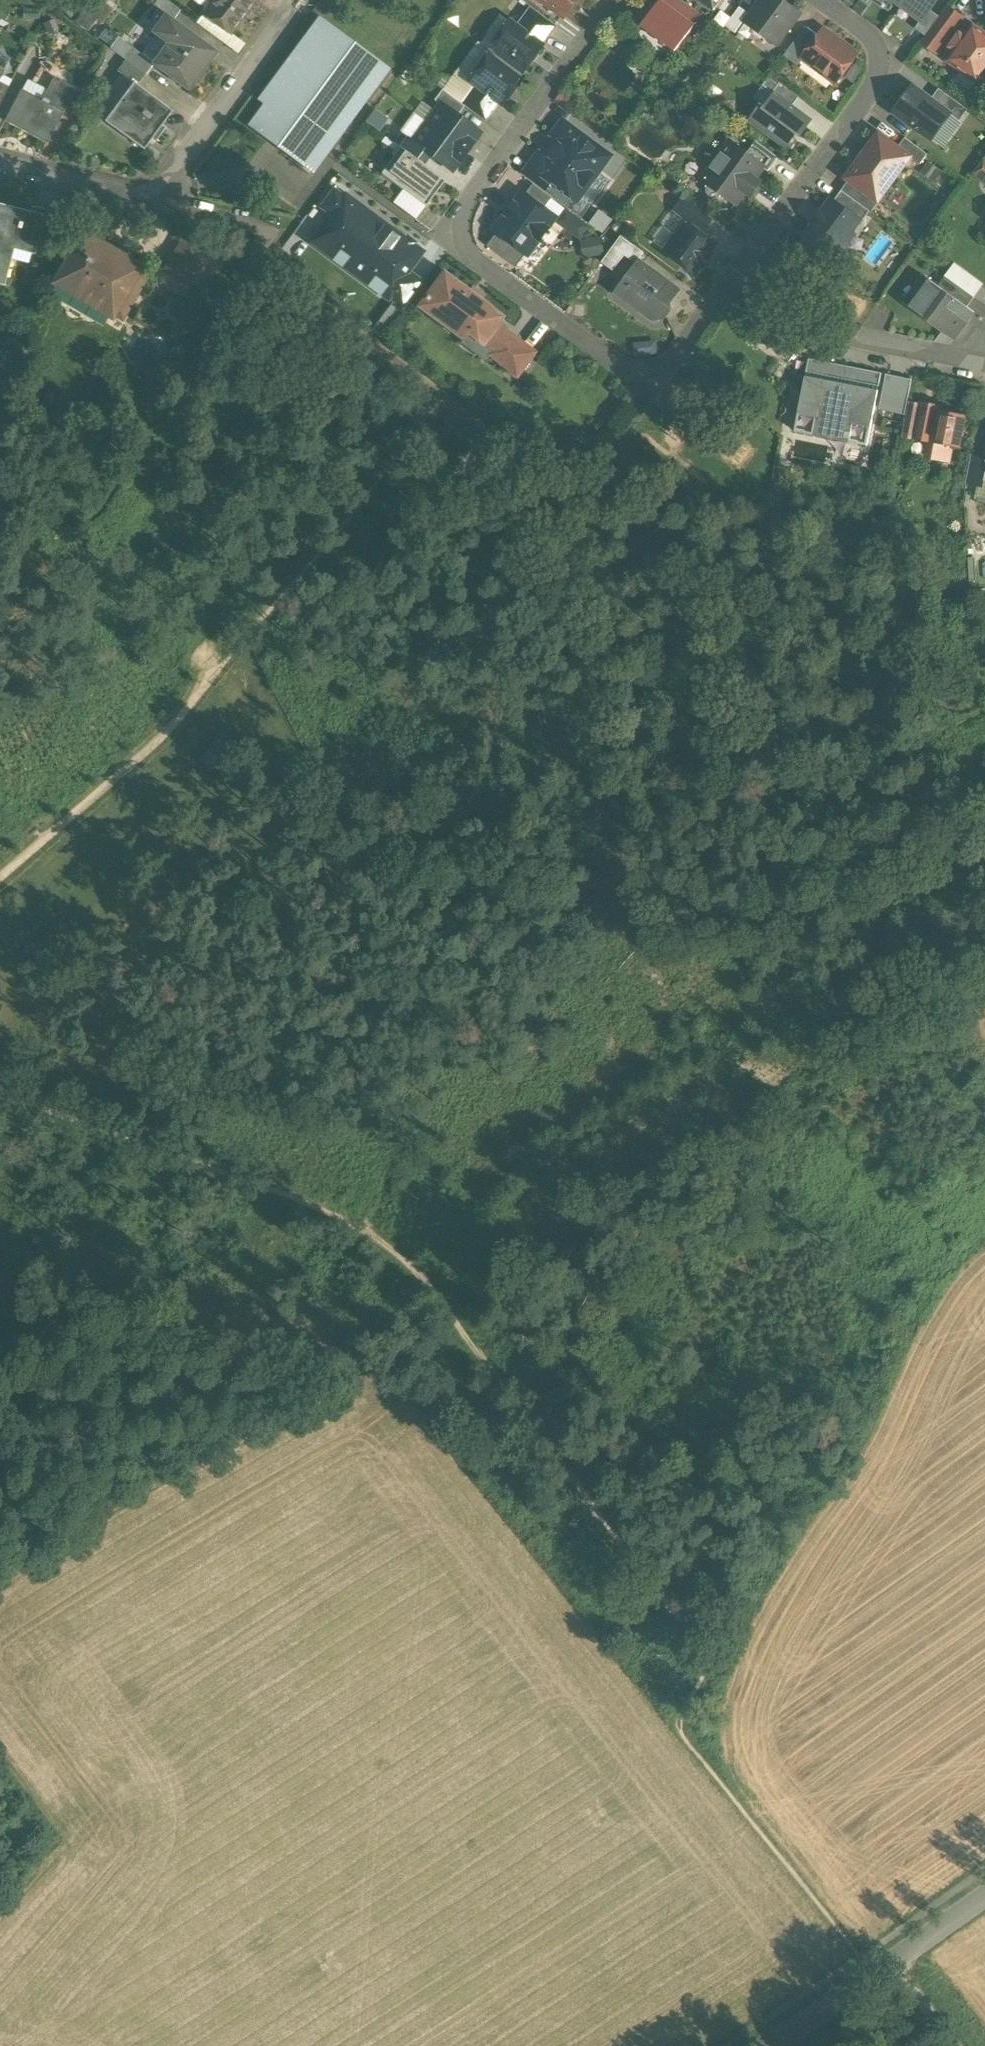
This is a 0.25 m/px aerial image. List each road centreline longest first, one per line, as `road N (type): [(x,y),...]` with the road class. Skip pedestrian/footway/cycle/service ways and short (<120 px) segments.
road 1 (residential): [(821,0),(879,51),(878,78),(673,361),(650,374),(625,371),(487,273),(461,238),(464,206),(616,0)]
road 2 (track): [(0,880),(165,734),(374,485),(437,387)]
road 3 (track): [(0,1090),(346,1220),(450,1307)]
road 4 (residential): [(984,1897),(769,2045)]
road 5 (residential): [(295,0),(147,201)]
road 6 (residential): [(147,201),(0,163)]
road 7 (residential): [(279,243),(233,222),(147,201)]

